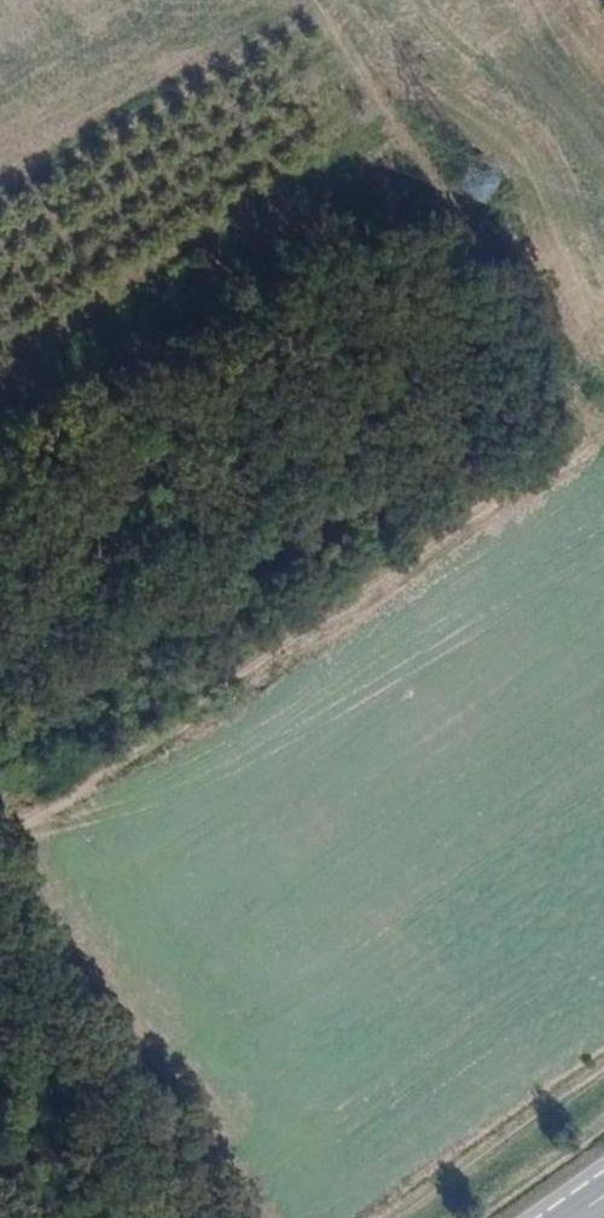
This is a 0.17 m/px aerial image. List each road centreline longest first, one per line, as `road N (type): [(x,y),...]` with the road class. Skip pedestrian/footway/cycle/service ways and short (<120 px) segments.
road 1 (track): [(603,1081),(411,1217)]

